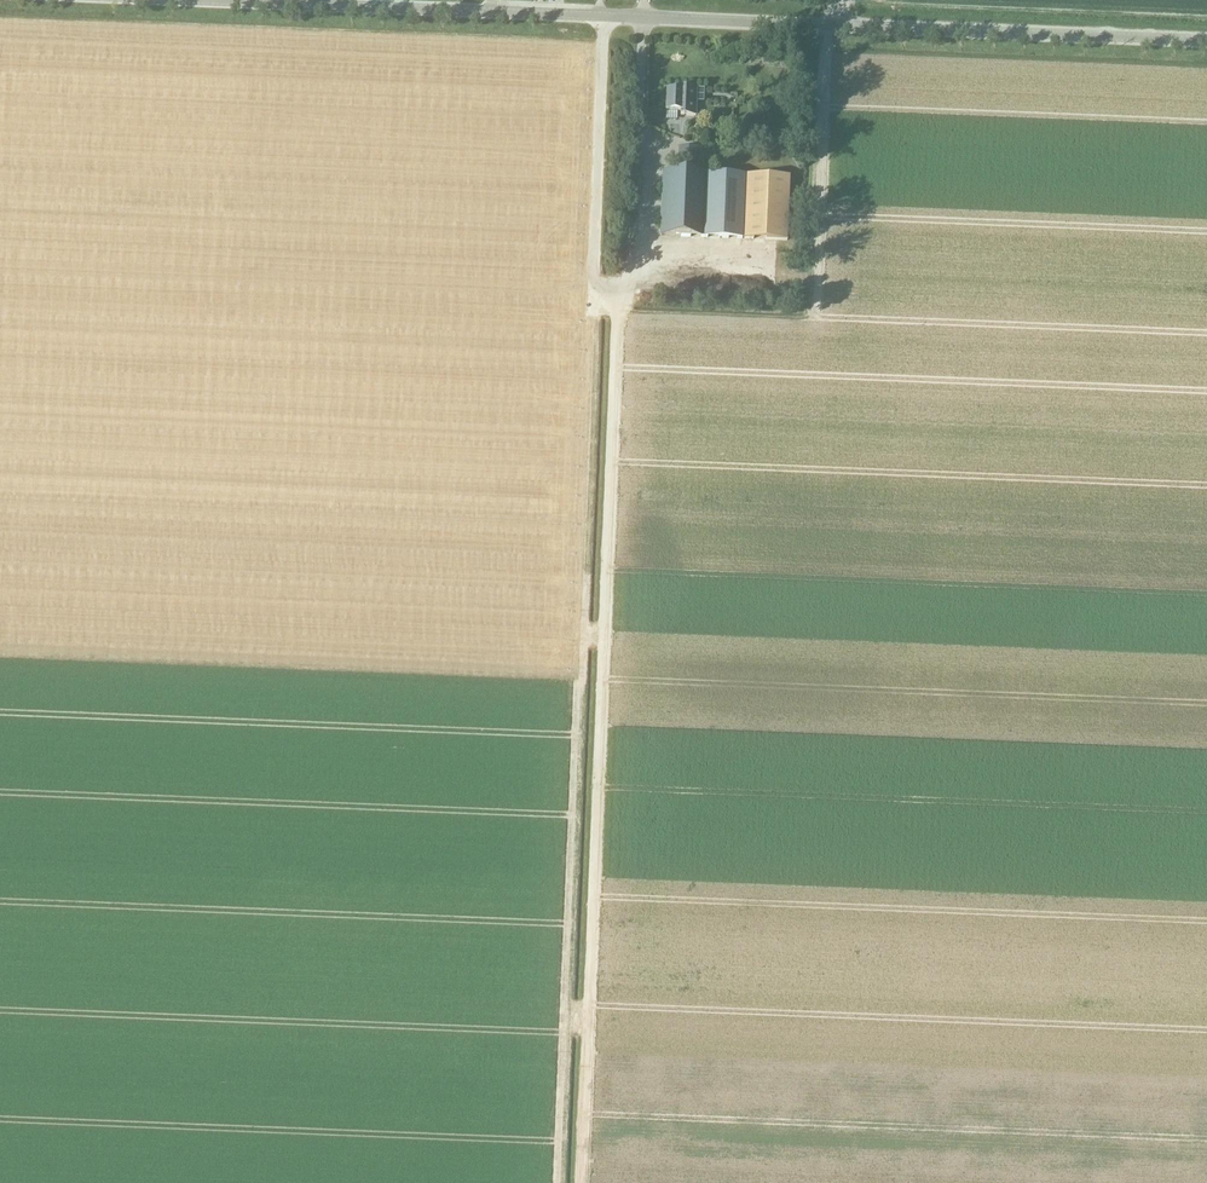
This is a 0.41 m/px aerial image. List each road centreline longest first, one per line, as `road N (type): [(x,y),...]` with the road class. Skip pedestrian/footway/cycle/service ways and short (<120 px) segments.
road 1 (unclassified): [(193,0),(1206,40)]

